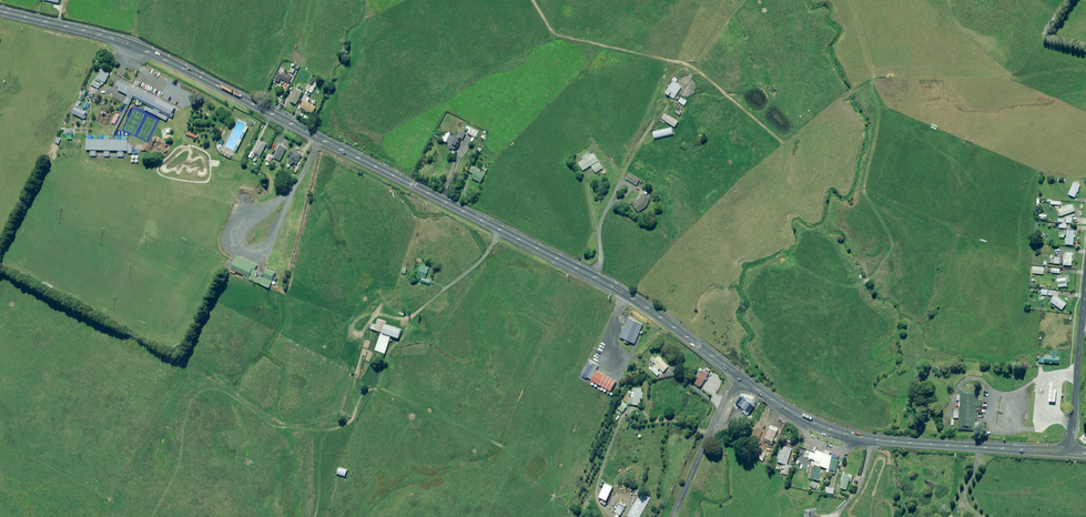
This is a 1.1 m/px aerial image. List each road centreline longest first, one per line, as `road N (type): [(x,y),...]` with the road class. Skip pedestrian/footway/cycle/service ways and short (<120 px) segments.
road 1 (trunk): [(0,12),(119,40),(170,62),(625,294),(737,376)]
road 2 (trunk): [(737,376),(801,417),(860,438),(1068,451)]
road 3 (unclassified): [(1085,288),(1068,451)]
road 4 (track): [(500,230),(485,257),(416,314),(378,314)]
road 5 (unclassified): [(673,516),(737,376)]

